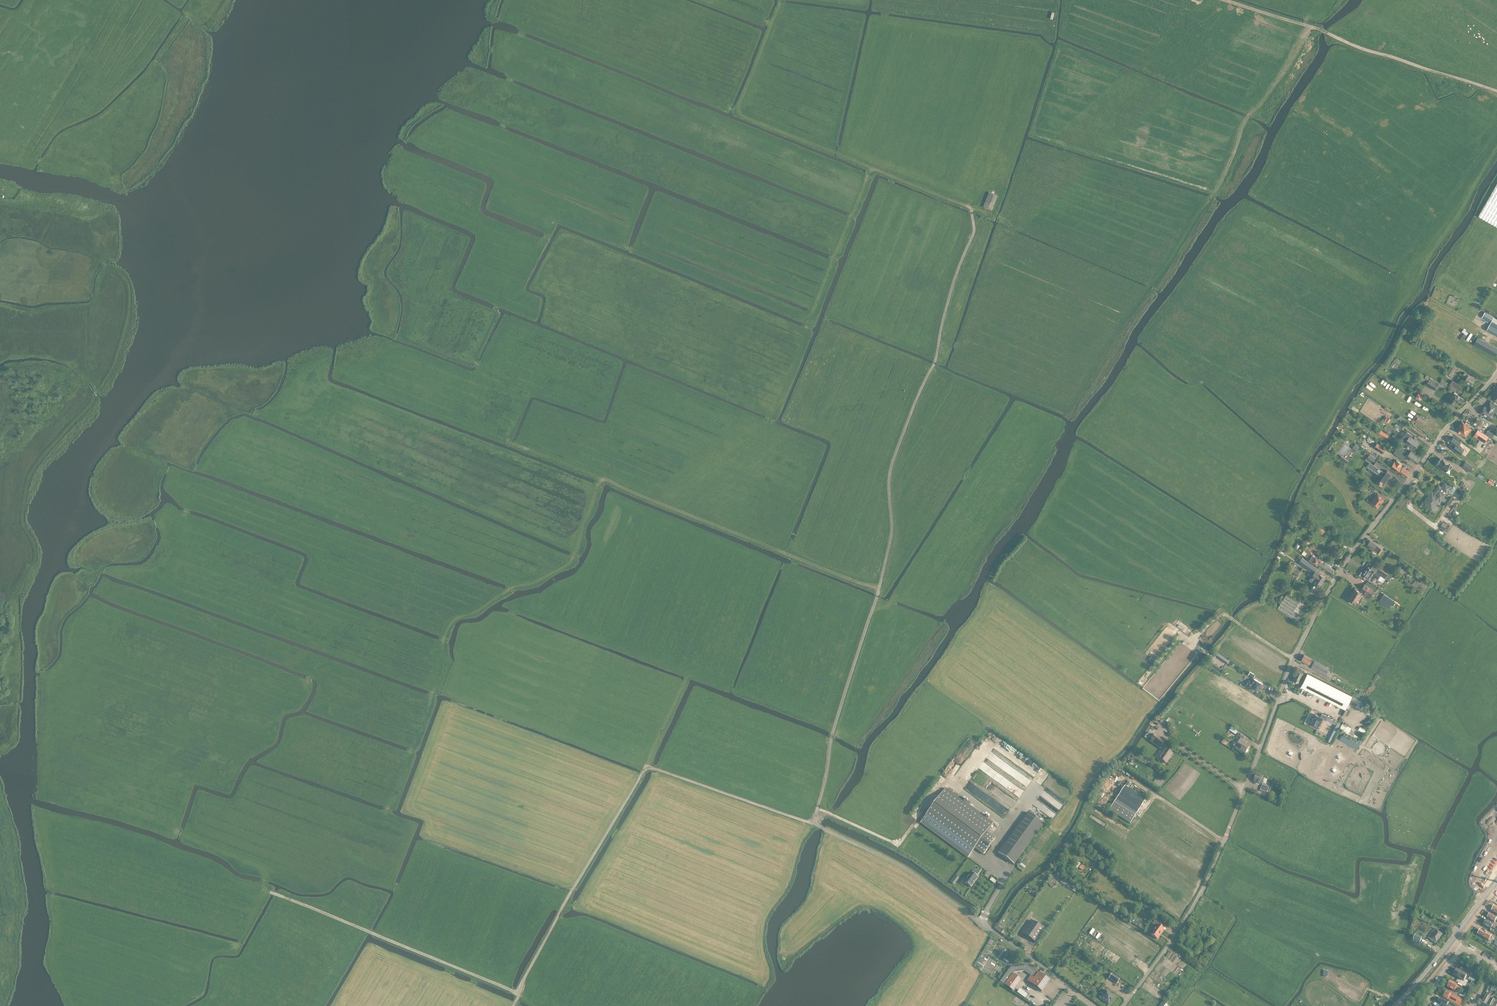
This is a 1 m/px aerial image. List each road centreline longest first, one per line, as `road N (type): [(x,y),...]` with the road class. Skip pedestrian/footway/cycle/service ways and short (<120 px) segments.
road 1 (track): [(174,832),(258,864),(269,892),(518,994),(646,767),(814,823)]
road 2 (unclassified): [(1124,1005),(1204,888),(1291,662),(1334,579),(1496,373)]
road 3 (track): [(387,812),(443,673),(447,631),(459,616),(571,561),(599,481),(880,590)]
road 4 (track): [(817,808),(880,590),(892,527),(891,467),(936,361),(972,213)]
road 5 (track): [(1151,285),(1223,179),(1244,121),(1310,27)]
road 6 (track): [(770,423),(871,168)]
road 7 (track): [(1151,285),(1082,387),(939,341)]
road 8 (track): [(817,808),(898,845),(945,782),(1009,826)]
road 9 (track): [(1327,32),(1496,90)]
road 10 (track): [(971,916),(907,871),(820,826)]
road 11 (track): [(725,107),(871,168)]
road 12 (unclassified): [(1094,1005),(971,916)]
road 13 (track): [(1192,642),(1227,615),(1293,658)]
road 14 (track): [(781,0),(736,112)]

